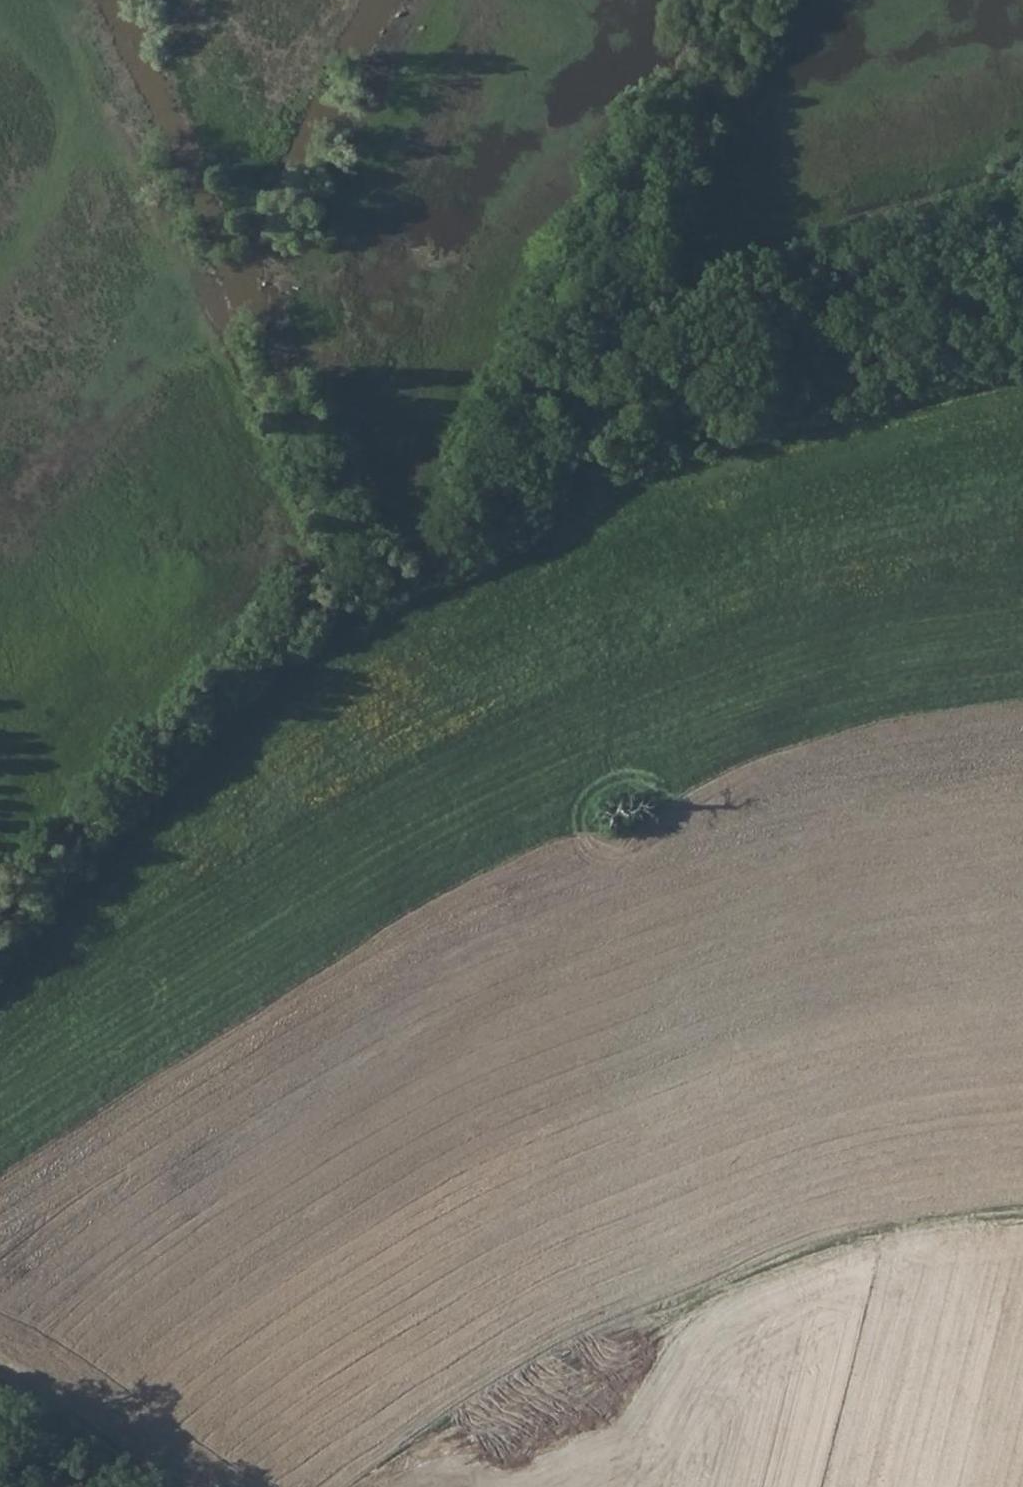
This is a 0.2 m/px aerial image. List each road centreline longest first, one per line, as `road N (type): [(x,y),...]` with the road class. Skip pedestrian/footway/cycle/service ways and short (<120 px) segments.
road 1 (track): [(0,1384),(159,1486)]

